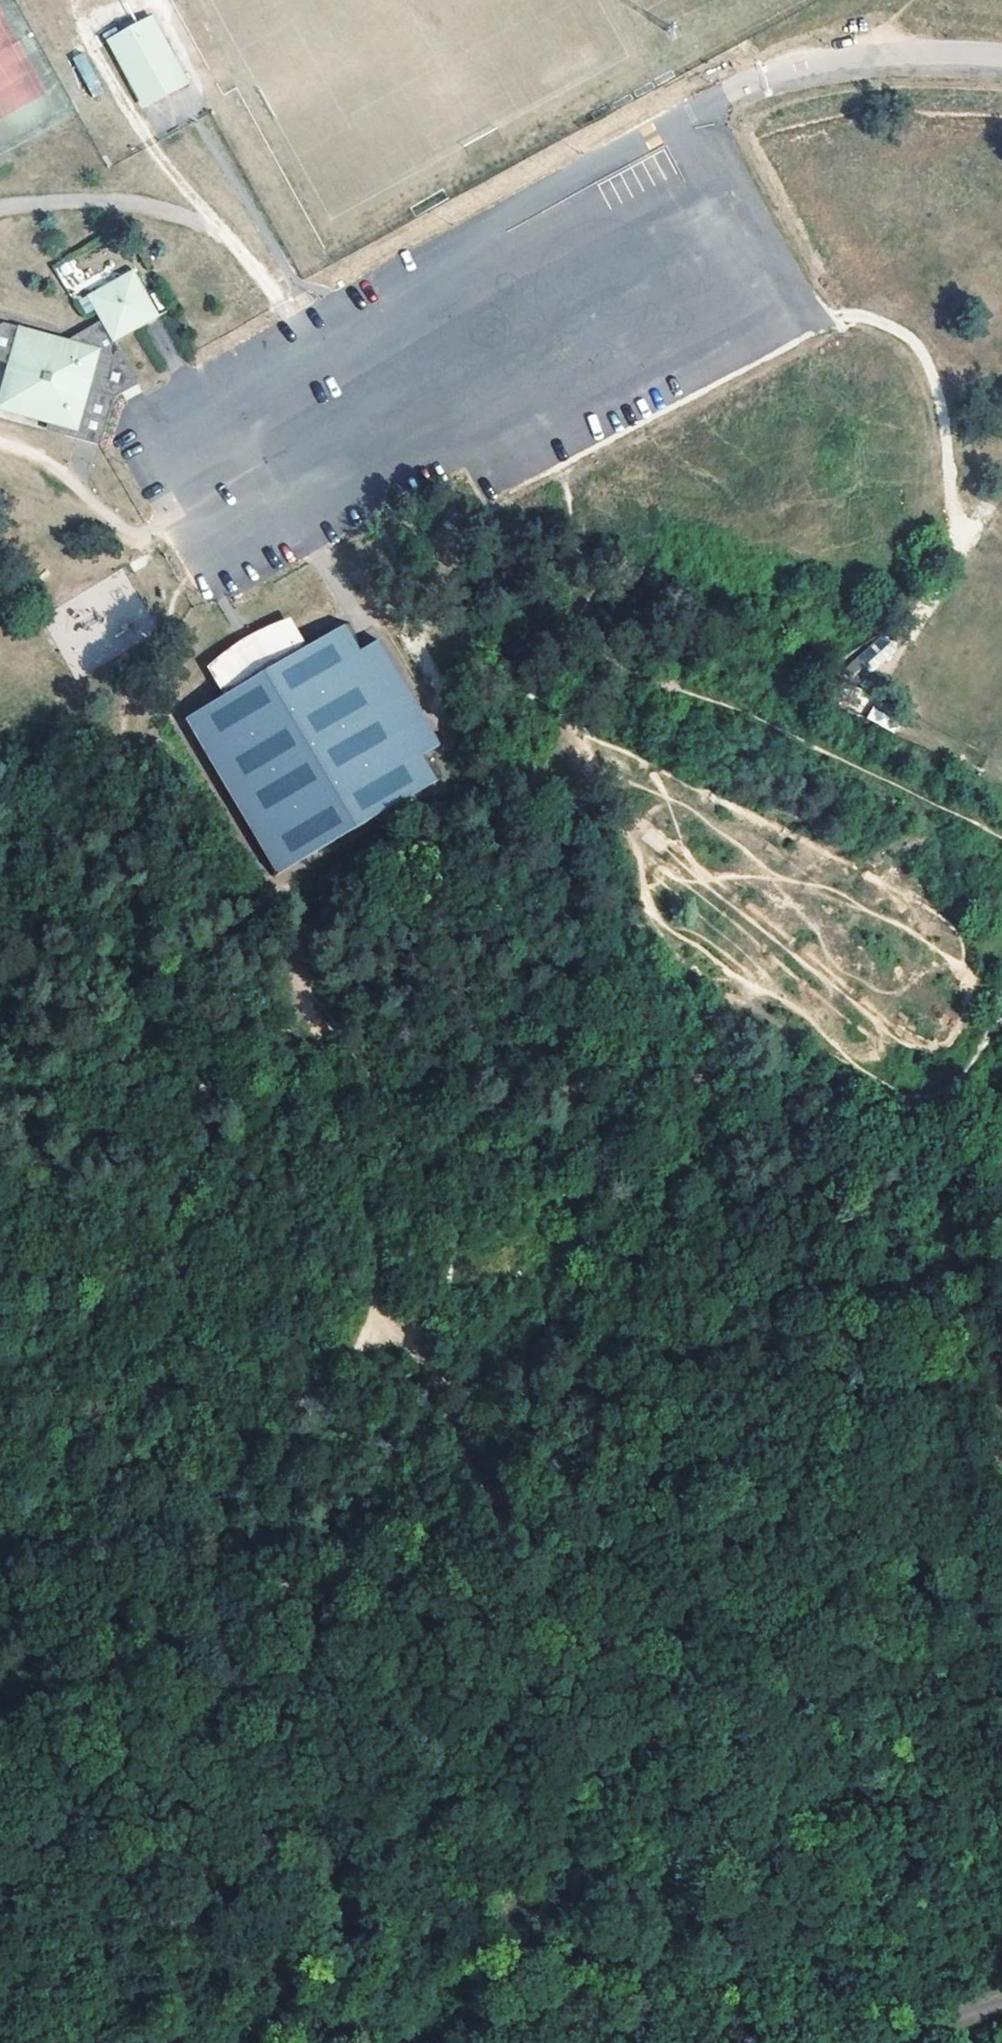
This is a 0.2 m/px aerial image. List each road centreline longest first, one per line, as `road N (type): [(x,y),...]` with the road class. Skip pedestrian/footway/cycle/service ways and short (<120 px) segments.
road 1 (track): [(1001,1360),(832,1408),(83,1670),(0,1717)]
road 2 (track): [(295,329),(263,270),(143,127),(84,27),(133,0)]
road 3 (track): [(767,306),(820,321),(856,315),(909,335),(926,356),(961,541),(945,584)]
road 4 (track): [(231,233),(105,198),(0,204)]
road 5 (unclassified): [(431,711),(373,625),(341,596),(304,525)]
road 6 (track): [(0,441),(64,474),(135,537),(167,527)]
road 7 (unclassified): [(887,2042),(1001,2004)]

